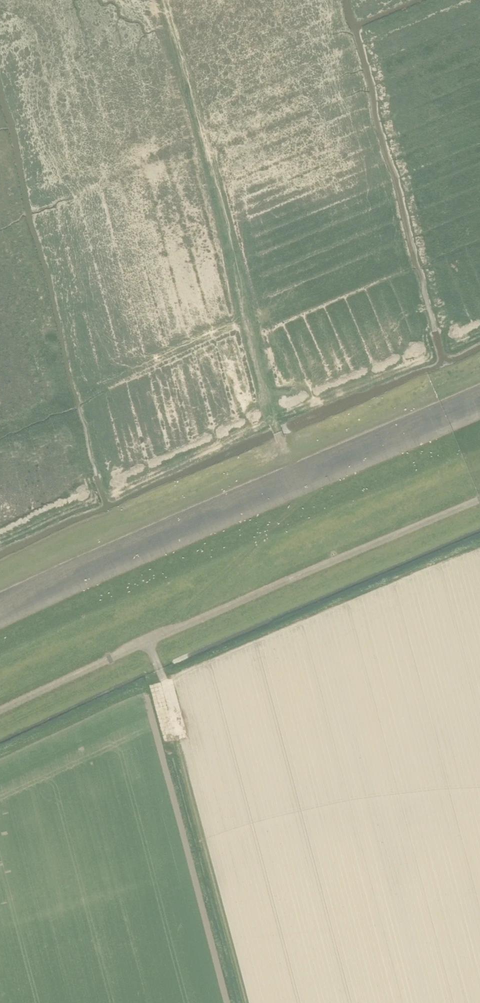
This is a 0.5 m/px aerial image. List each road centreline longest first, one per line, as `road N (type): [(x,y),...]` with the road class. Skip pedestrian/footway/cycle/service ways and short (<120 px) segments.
road 1 (track): [(149,640),(317,484)]

